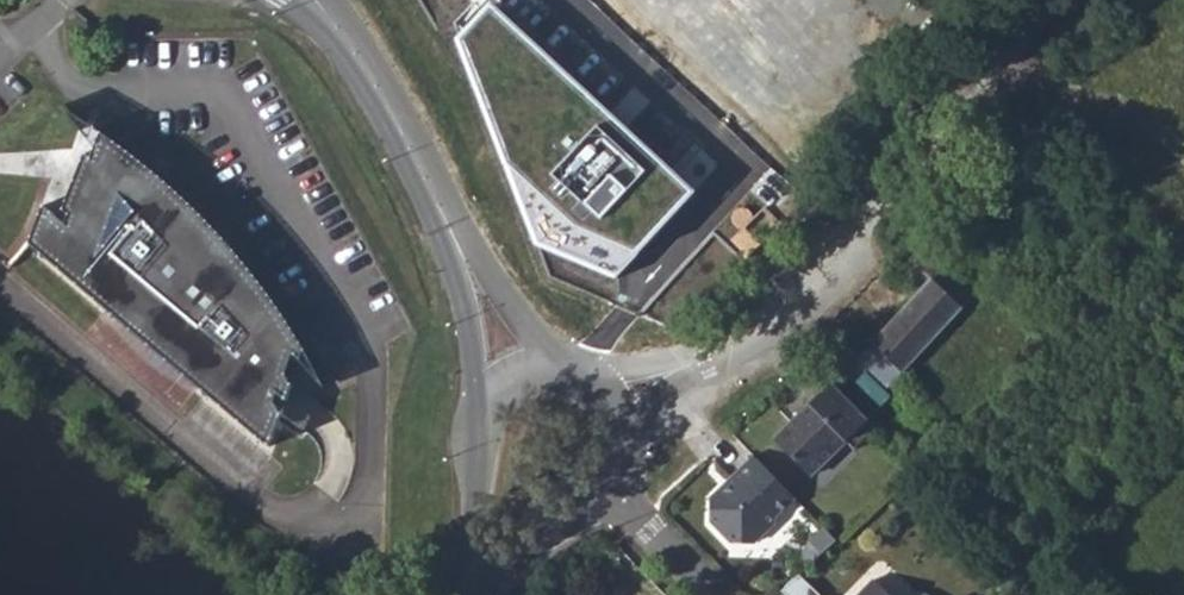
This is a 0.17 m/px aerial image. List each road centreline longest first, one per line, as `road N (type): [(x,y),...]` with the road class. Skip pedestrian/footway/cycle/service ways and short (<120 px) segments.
road 1 (residential): [(617,400),(796,320),(1050,0)]
road 2 (secondary): [(450,236),(391,116),(311,0)]
road 3 (secondary): [(482,409),(472,430),(473,526),(453,594)]
road 4 (secondary): [(561,373),(450,236)]
road 5 (secondary): [(450,236),(482,409)]
road 6 (secondary): [(479,594),(605,485)]
road 7 (residential): [(605,485),(709,594)]

